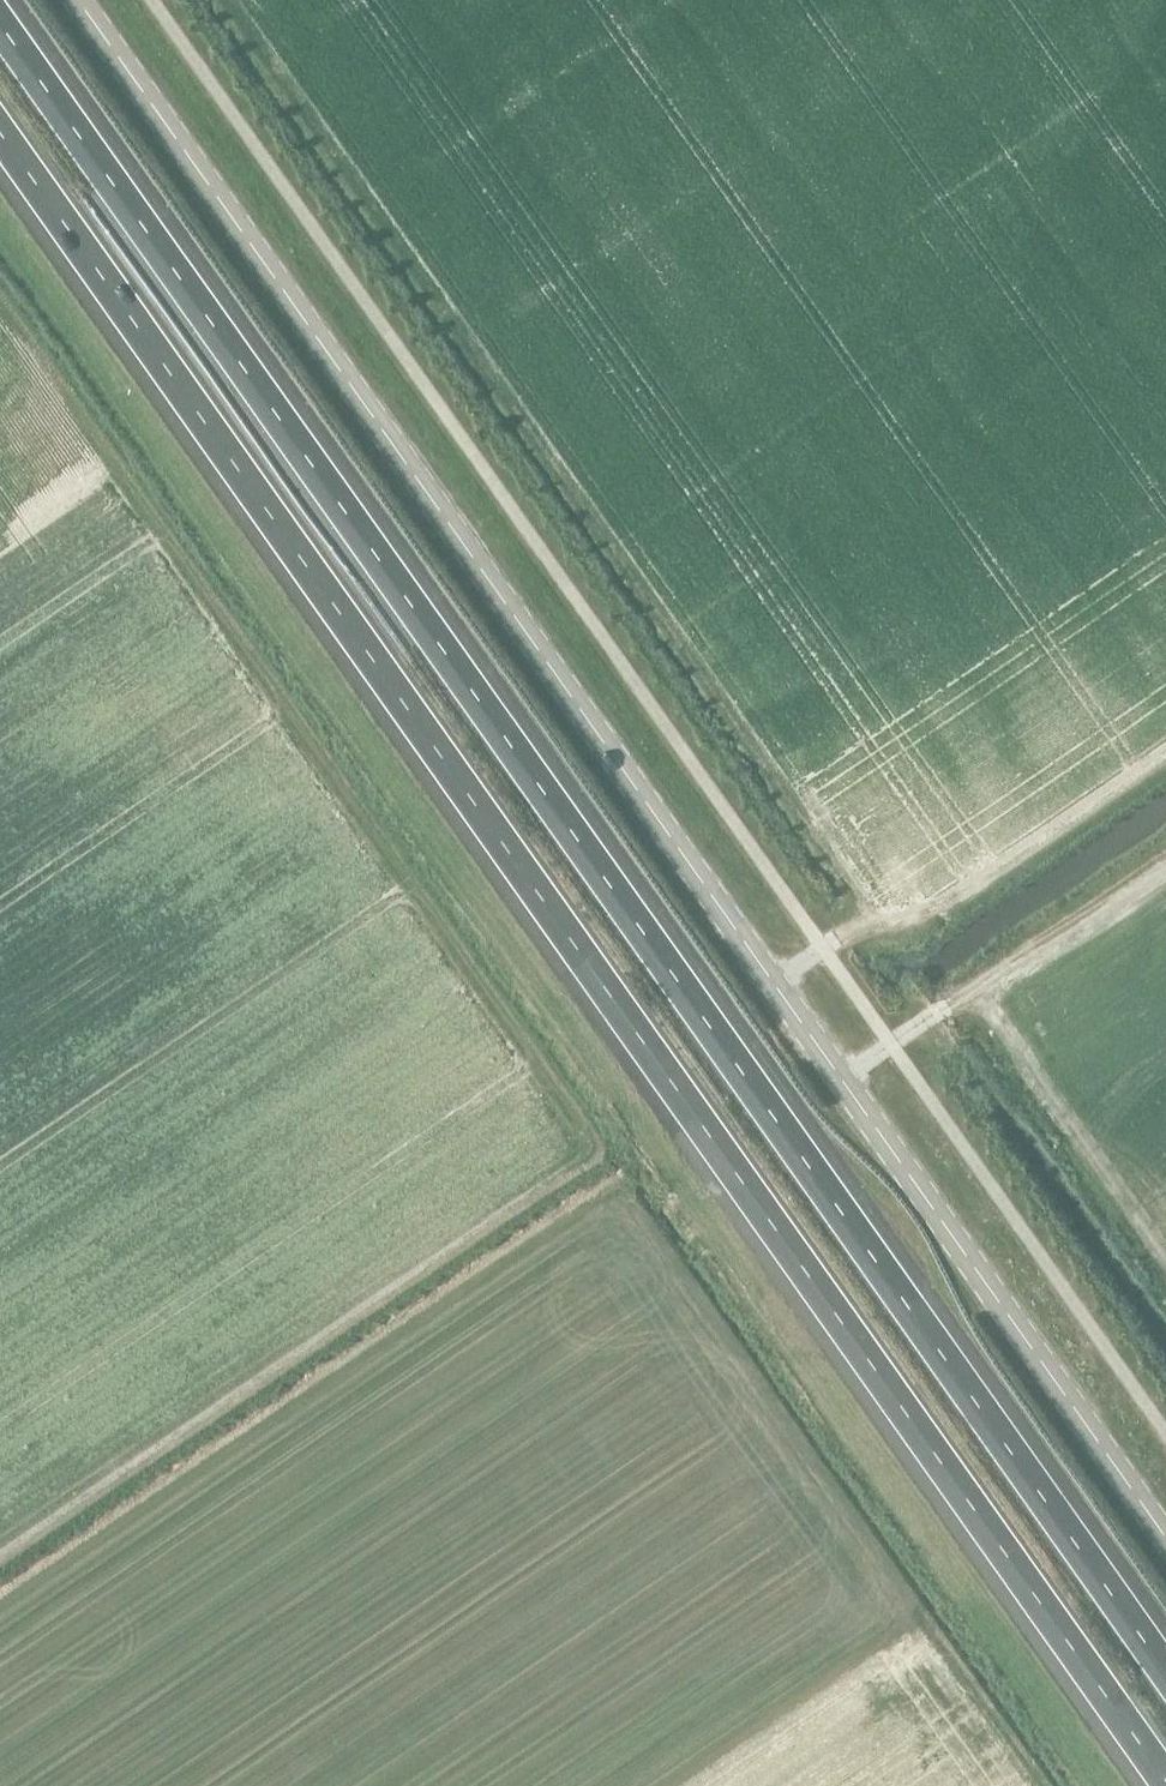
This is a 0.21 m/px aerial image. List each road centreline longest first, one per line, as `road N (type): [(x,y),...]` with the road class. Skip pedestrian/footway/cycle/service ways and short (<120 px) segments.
road 1 (motorway): [(0,132),(1165,1781)]
road 2 (motorway): [(1165,1671),(0,25)]
road 3 (tertiary): [(1165,1539),(78,0)]

